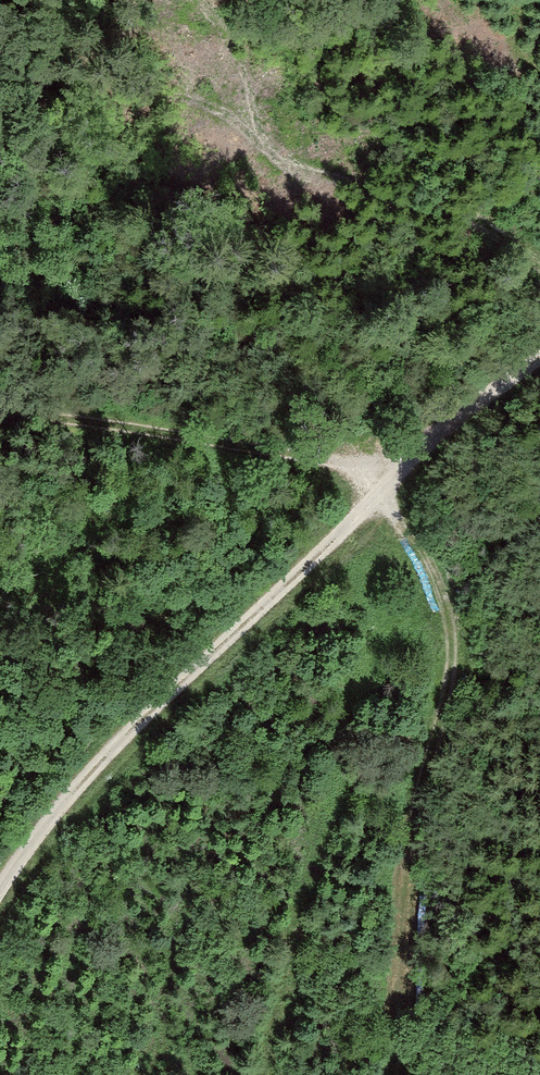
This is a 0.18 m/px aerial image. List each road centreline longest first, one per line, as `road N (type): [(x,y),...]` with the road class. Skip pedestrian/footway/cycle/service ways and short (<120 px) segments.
road 1 (track): [(0,420),(362,467),(447,594),(429,1074)]
road 2 (track): [(539,359),(430,449),(140,727),(0,892)]

